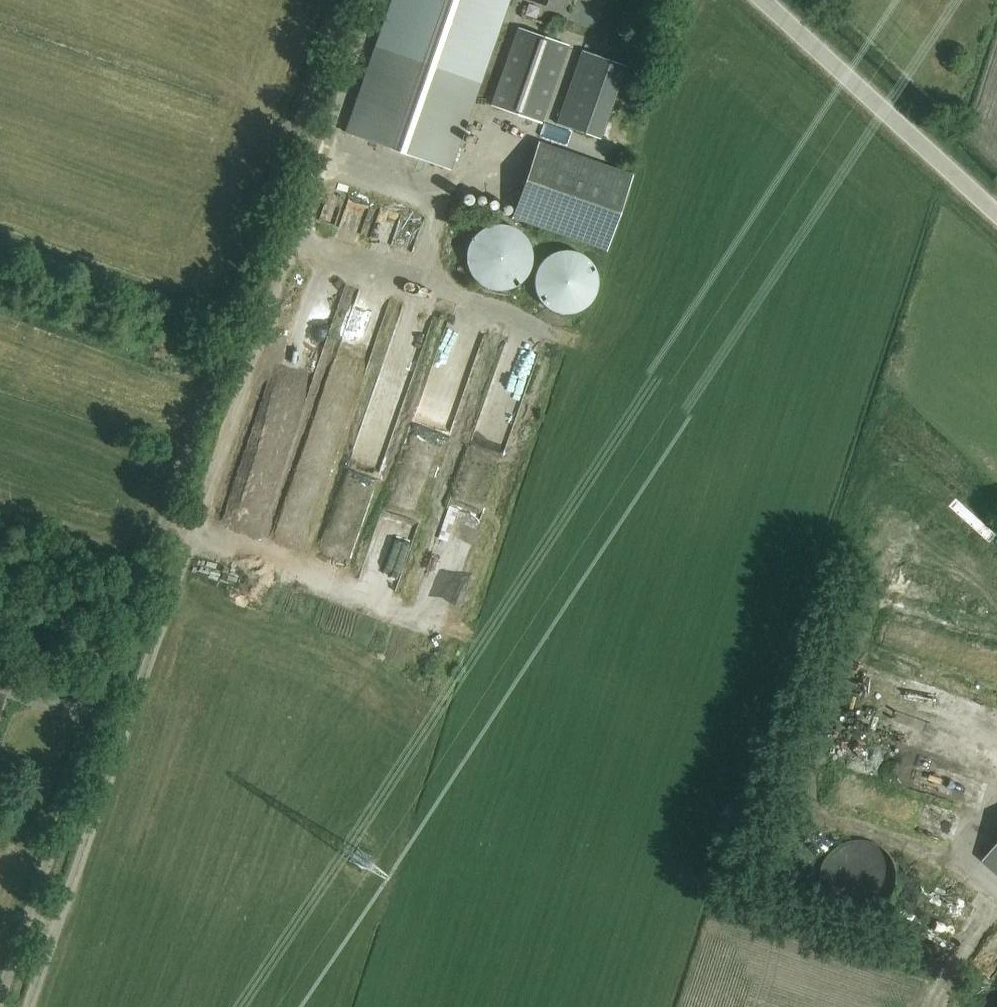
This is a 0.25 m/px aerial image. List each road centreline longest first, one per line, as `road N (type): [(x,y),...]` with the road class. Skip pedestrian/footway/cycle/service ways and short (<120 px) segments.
road 1 (track): [(9,1006),(375,0)]
road 2 (unclassified): [(996,212),(766,0)]

